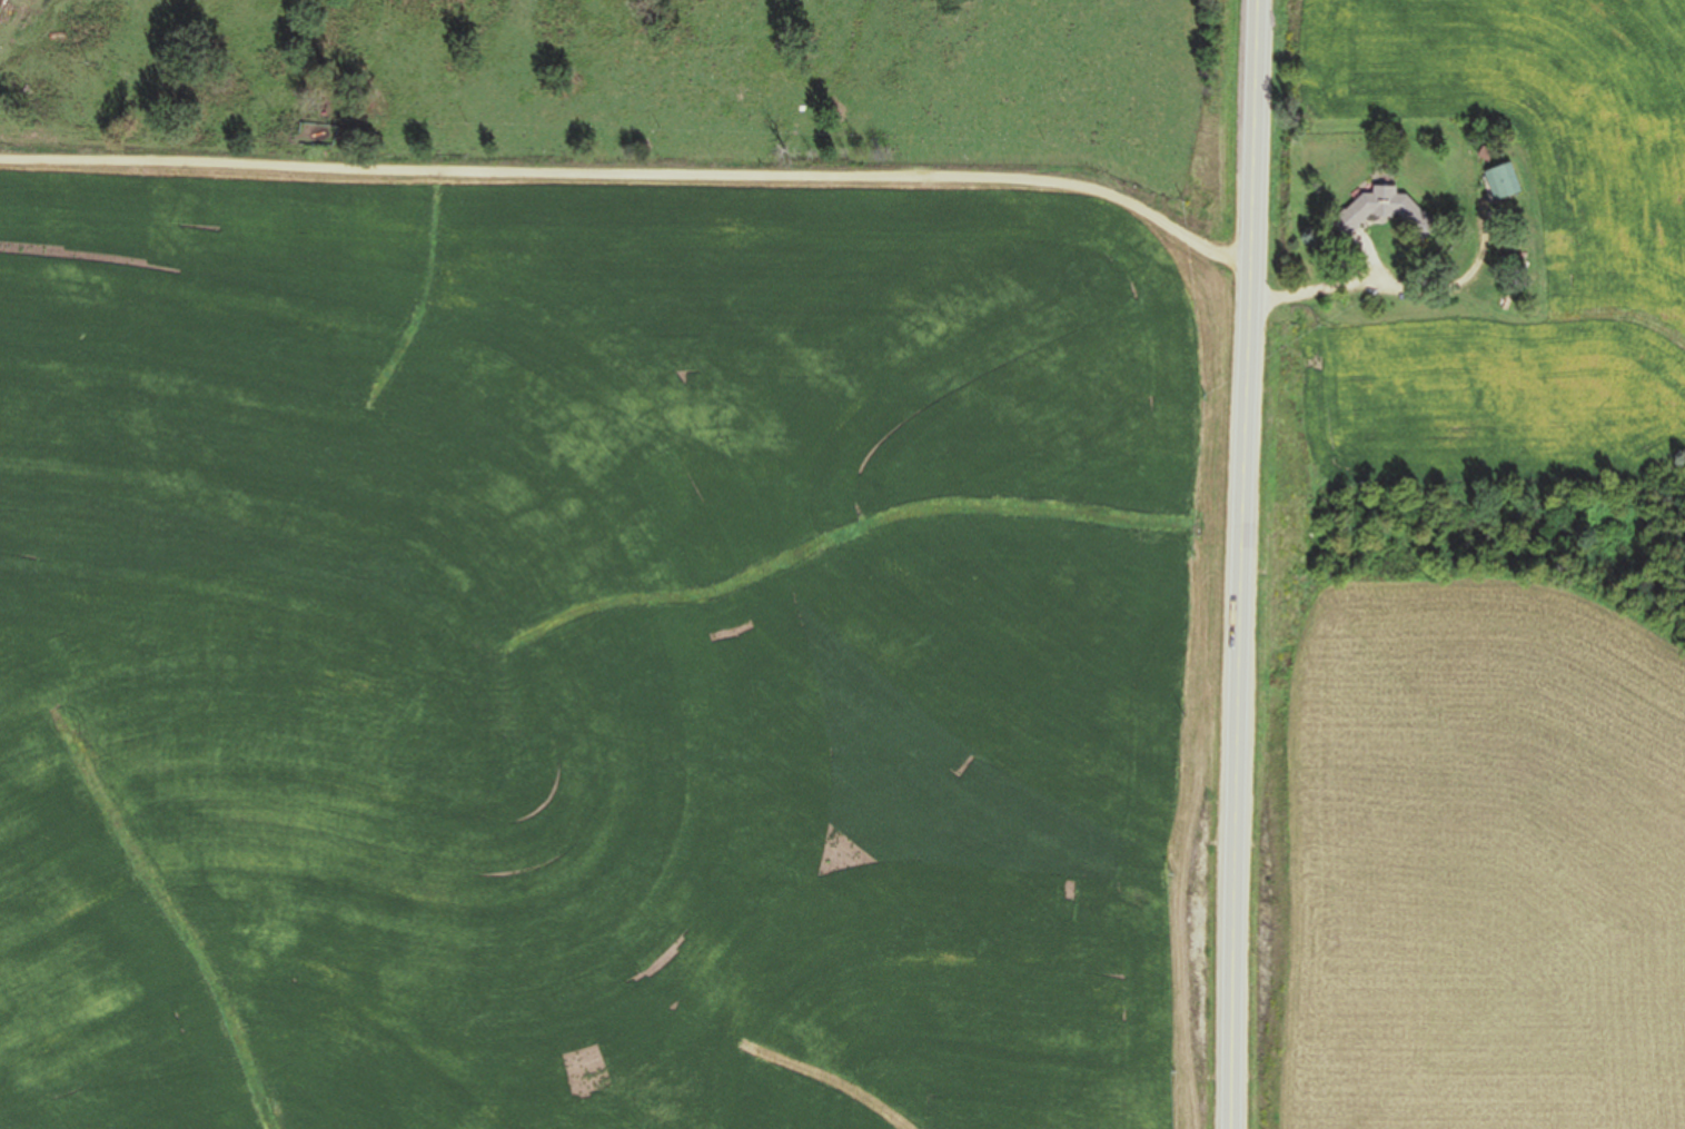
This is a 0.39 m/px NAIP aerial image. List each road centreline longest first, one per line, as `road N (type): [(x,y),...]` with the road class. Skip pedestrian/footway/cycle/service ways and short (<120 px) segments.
road 1 (primary): [(1237,1128),(1241,386),(1254,0)]

